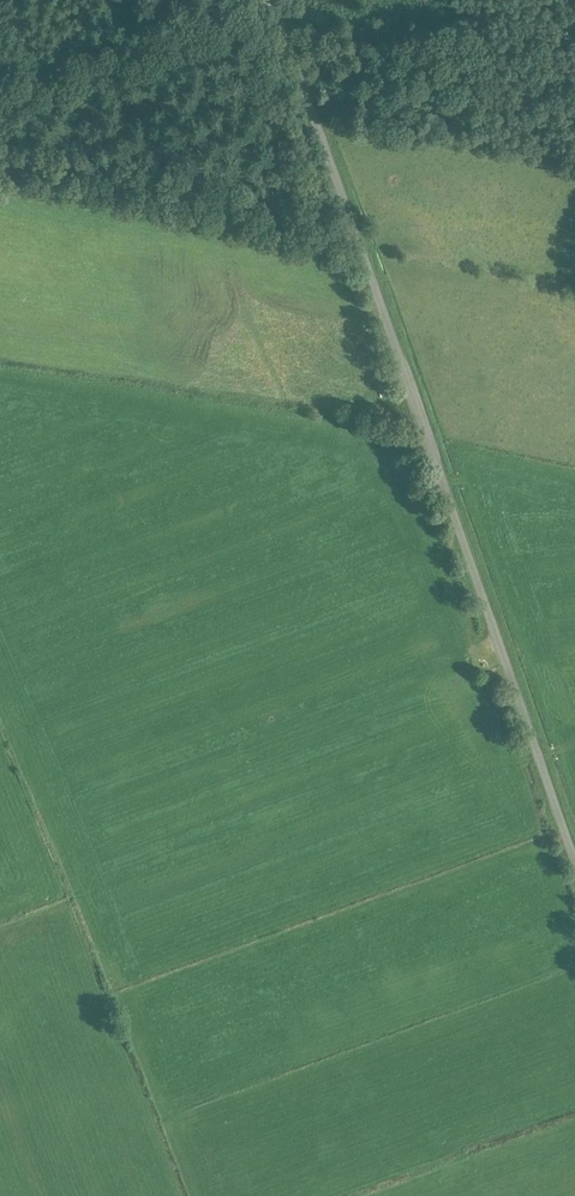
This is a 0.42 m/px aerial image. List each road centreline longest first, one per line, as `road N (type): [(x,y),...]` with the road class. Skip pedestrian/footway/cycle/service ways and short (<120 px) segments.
road 1 (unclassified): [(574,860),(270,0)]
road 2 (unclassified): [(269,0),(0,99)]

